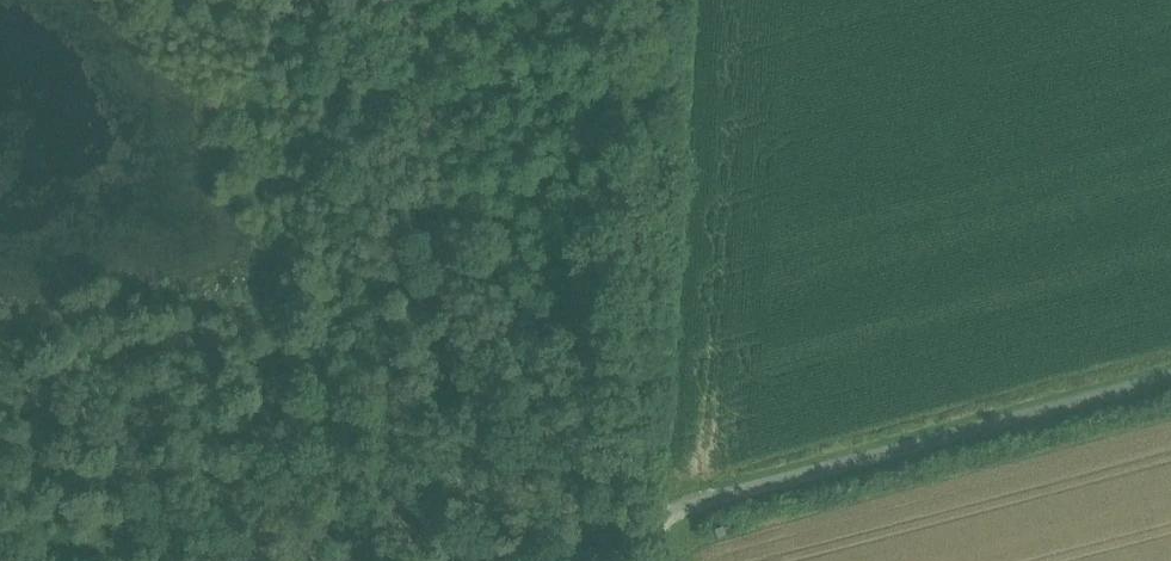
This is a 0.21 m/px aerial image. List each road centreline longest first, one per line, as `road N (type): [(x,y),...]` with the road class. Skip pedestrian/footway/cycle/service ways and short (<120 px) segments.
road 1 (unclassified): [(1170,378),(679,510),(654,527),(654,560)]

